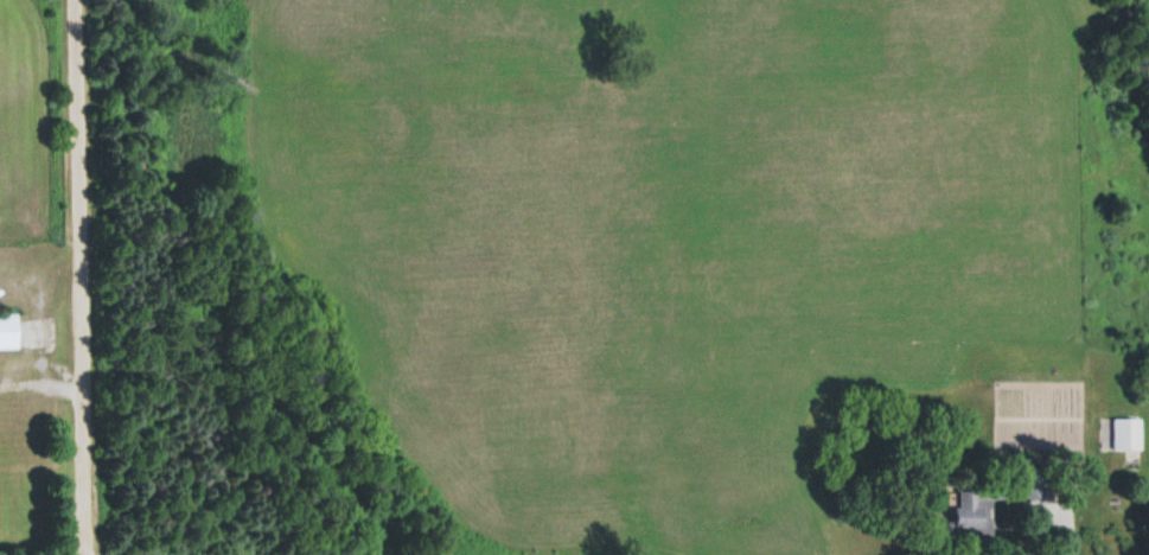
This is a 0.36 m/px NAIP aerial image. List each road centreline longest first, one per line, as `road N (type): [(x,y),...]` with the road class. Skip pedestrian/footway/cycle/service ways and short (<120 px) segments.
road 1 (residential): [(85,554),(73,0)]

